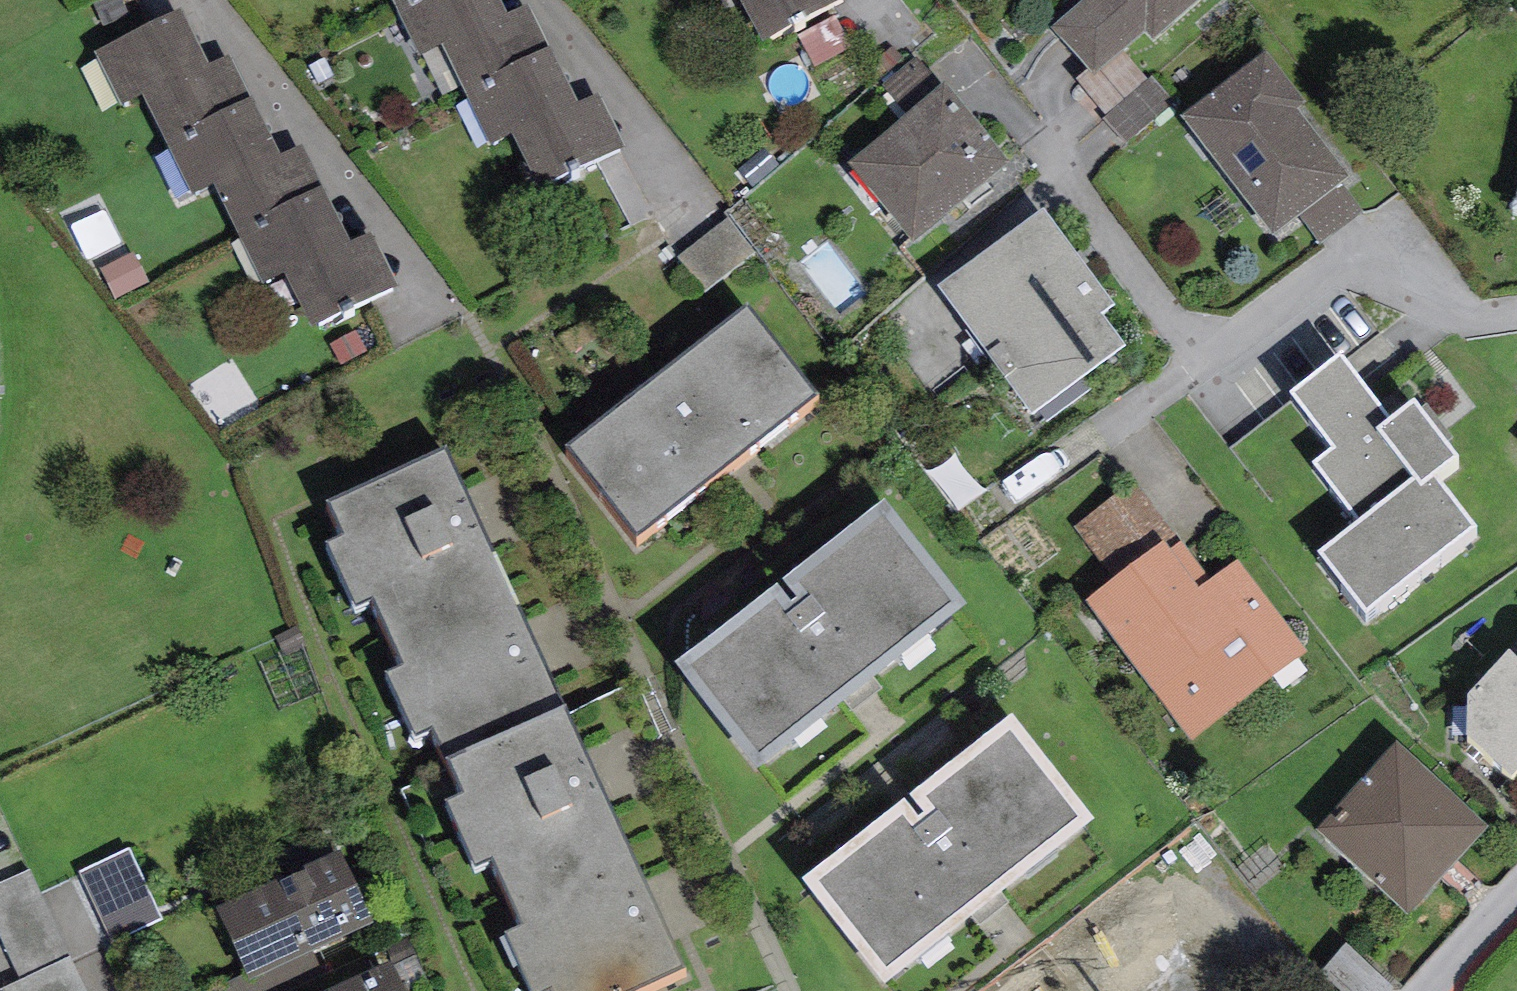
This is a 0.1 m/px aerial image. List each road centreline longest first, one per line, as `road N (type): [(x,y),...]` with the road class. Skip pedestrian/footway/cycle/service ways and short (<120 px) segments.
road 1 (residential): [(1516,314),(1479,315),(1392,269),(1356,264),(1202,363)]
road 2 (residential): [(1516,895),(1435,990)]

